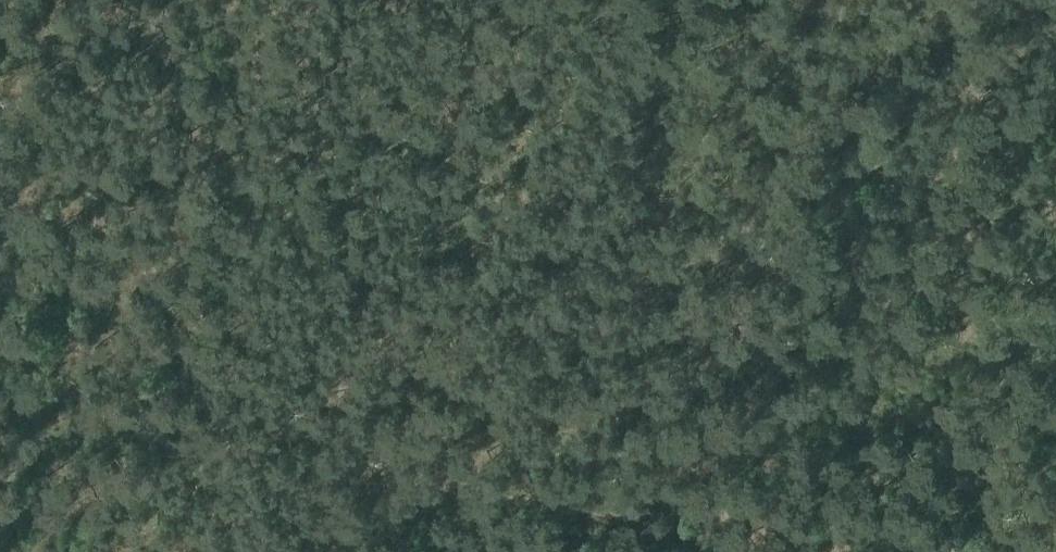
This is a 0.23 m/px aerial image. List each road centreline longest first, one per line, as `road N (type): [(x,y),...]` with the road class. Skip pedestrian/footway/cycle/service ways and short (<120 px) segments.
road 1 (track): [(219,0),(236,101),(322,282),(356,400),(400,482)]

